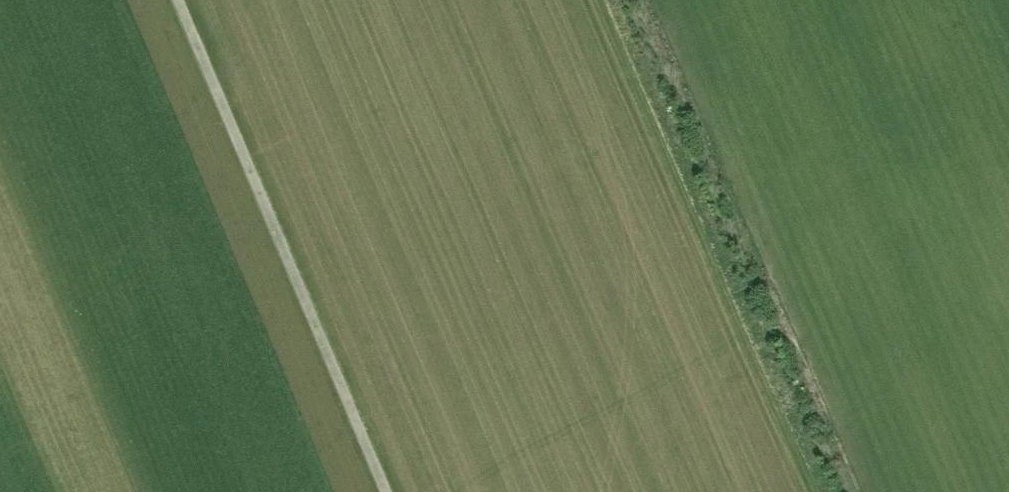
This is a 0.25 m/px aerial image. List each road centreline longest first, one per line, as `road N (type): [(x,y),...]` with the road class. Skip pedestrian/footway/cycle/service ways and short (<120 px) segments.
road 1 (track): [(386,491),(178,0)]

